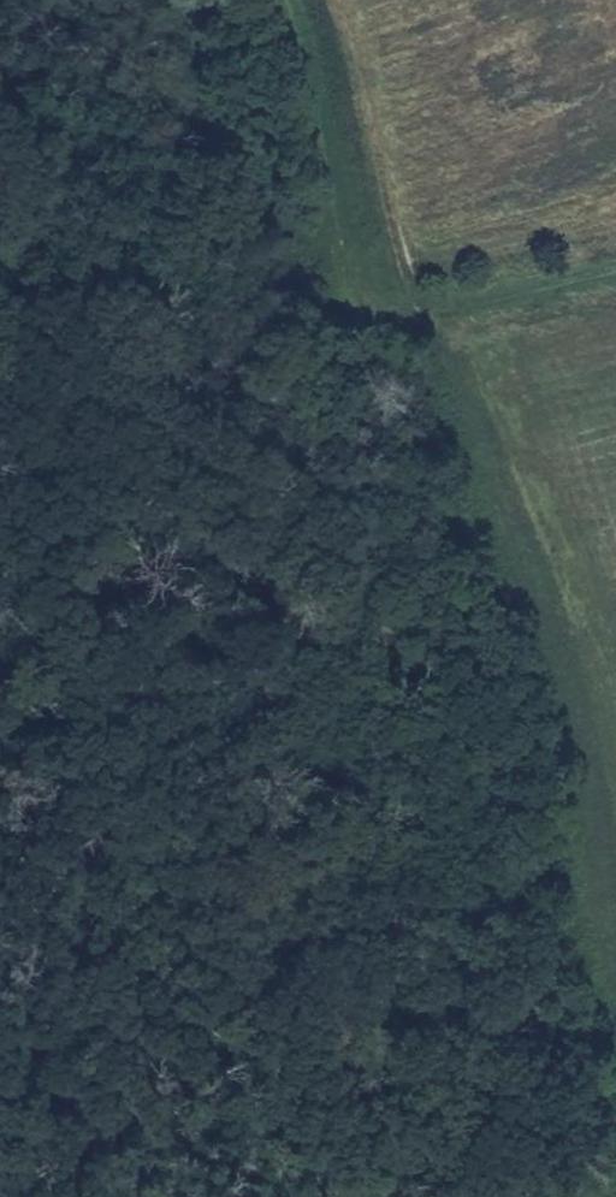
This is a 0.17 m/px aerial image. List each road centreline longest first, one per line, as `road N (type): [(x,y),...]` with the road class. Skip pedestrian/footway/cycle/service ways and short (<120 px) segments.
road 1 (track): [(615,264),(440,301),(376,300),(352,280),(306,58),(275,0)]

